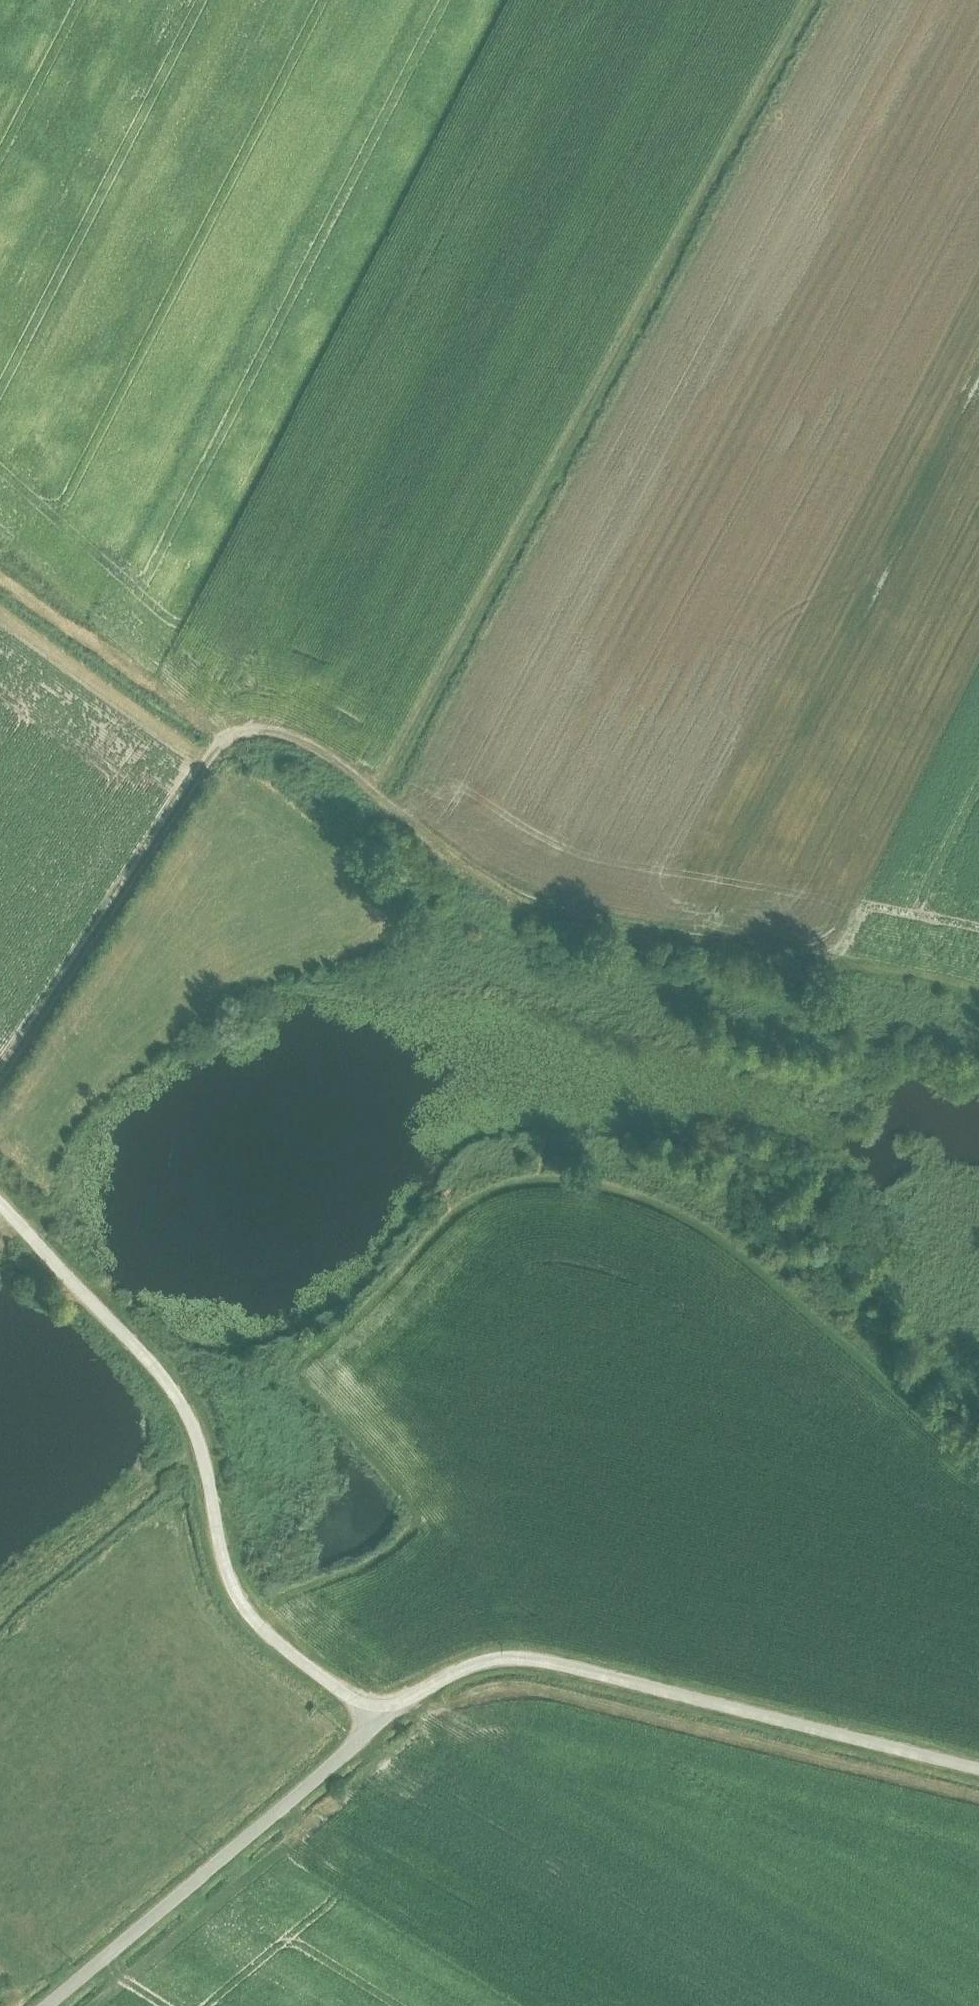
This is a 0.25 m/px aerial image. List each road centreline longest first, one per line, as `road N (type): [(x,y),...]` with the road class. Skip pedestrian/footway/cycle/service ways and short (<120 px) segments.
road 1 (unclassified): [(384,1715),(253,1618),(230,1580),(191,1423),(153,1367),(0,1201)]
road 2 (unclassified): [(384,1715),(478,1662),(514,1656),(978,1767)]
road 3 (unclassified): [(384,1715),(45,2005)]

